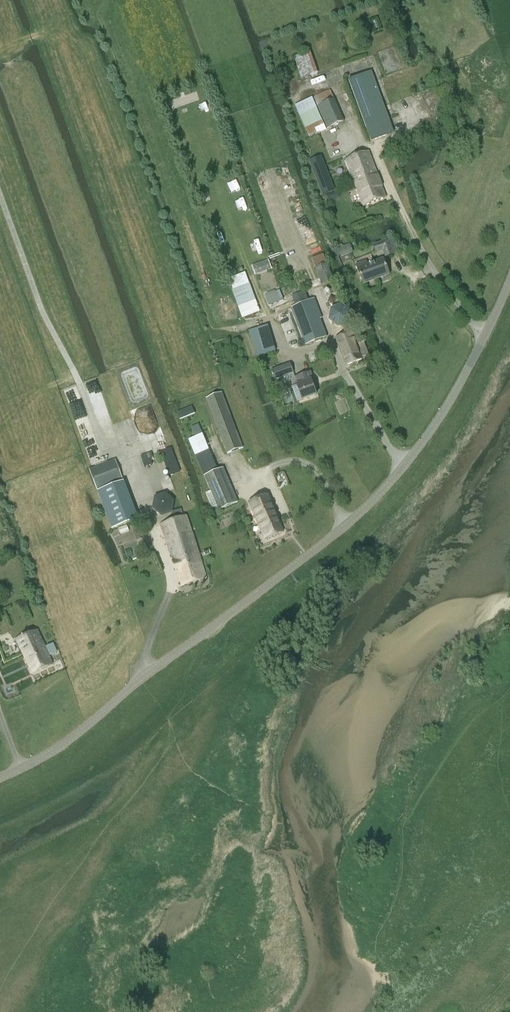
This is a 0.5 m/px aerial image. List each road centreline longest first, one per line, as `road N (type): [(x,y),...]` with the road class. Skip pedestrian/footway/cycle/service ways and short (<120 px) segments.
road 1 (tertiary): [(0,777),(68,742),(349,523),(447,408),(509,280)]
road 2 (track): [(0,817),(124,740),(190,667)]
road 3 (track): [(198,124),(270,321)]
road 4 (track): [(210,0),(279,192)]

